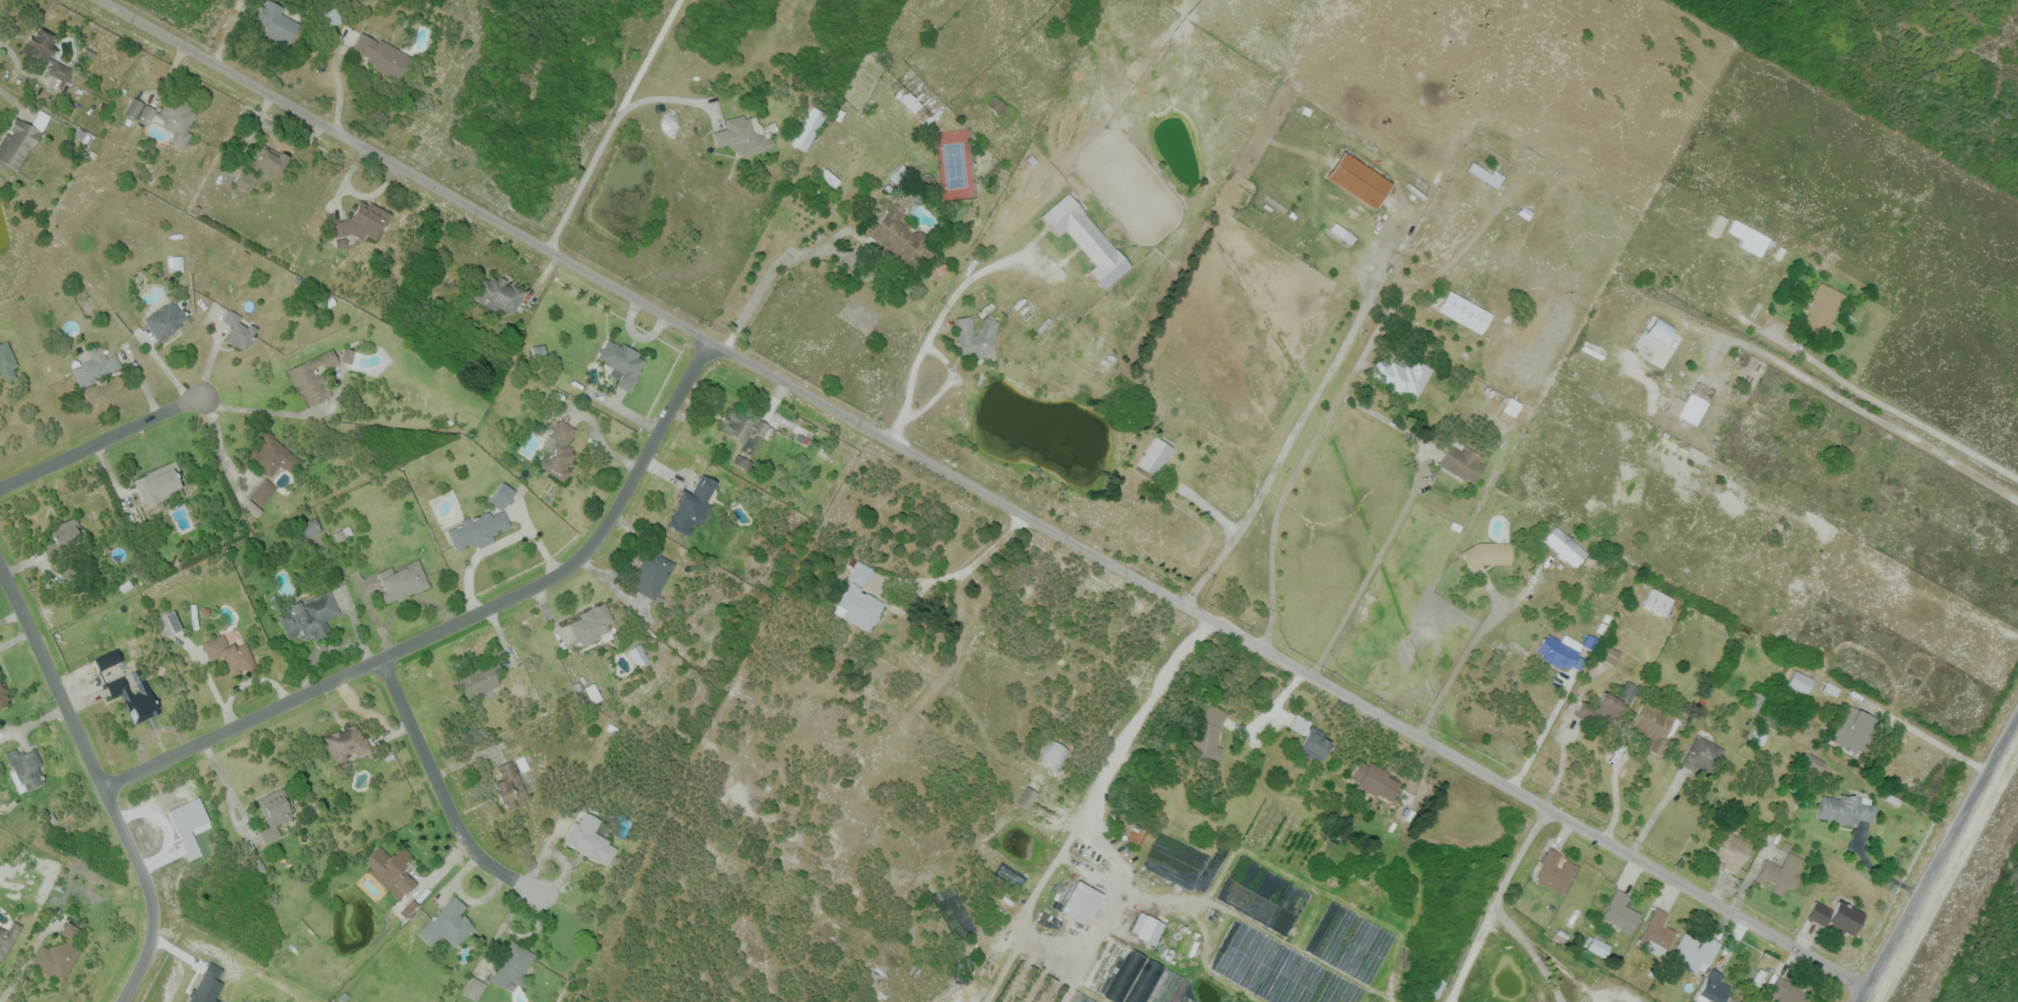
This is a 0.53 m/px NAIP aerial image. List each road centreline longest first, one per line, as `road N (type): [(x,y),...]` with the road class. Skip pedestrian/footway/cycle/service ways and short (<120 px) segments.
road 1 (residential): [(1867,987),(97,0)]
road 2 (residential): [(710,342),(611,522),(575,564),(104,790)]
road 3 (residential): [(0,565),(153,907),(151,940),(119,1001)]
road 4 (secondary): [(2017,714),(1859,1001)]
road 5 (residential): [(381,657),(451,814),(489,863),(539,891)]
road 6 (residential): [(0,493),(205,395)]

